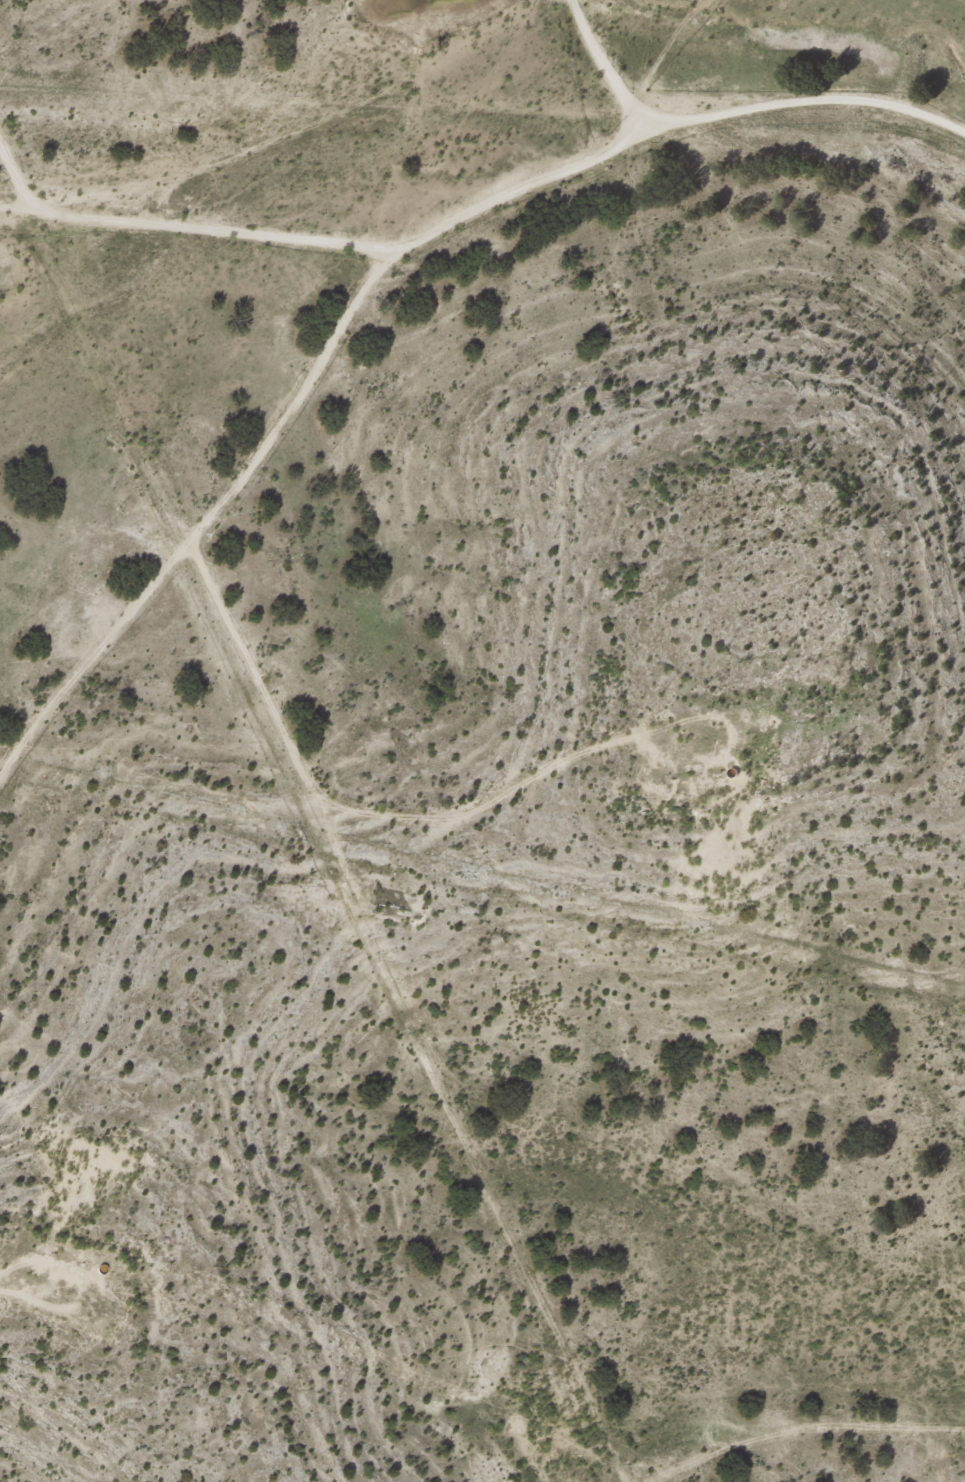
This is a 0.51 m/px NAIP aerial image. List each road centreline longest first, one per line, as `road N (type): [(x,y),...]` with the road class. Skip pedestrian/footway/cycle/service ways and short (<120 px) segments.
road 1 (residential): [(964,89),(911,63),(778,53),(650,93),(645,113),(487,182),(433,232),(398,242),(378,306),(260,415),(0,779)]
road 2 (residential): [(398,242),(43,157),(0,158)]
road 3 (residential): [(590,1471),(758,1427),(964,1421)]

